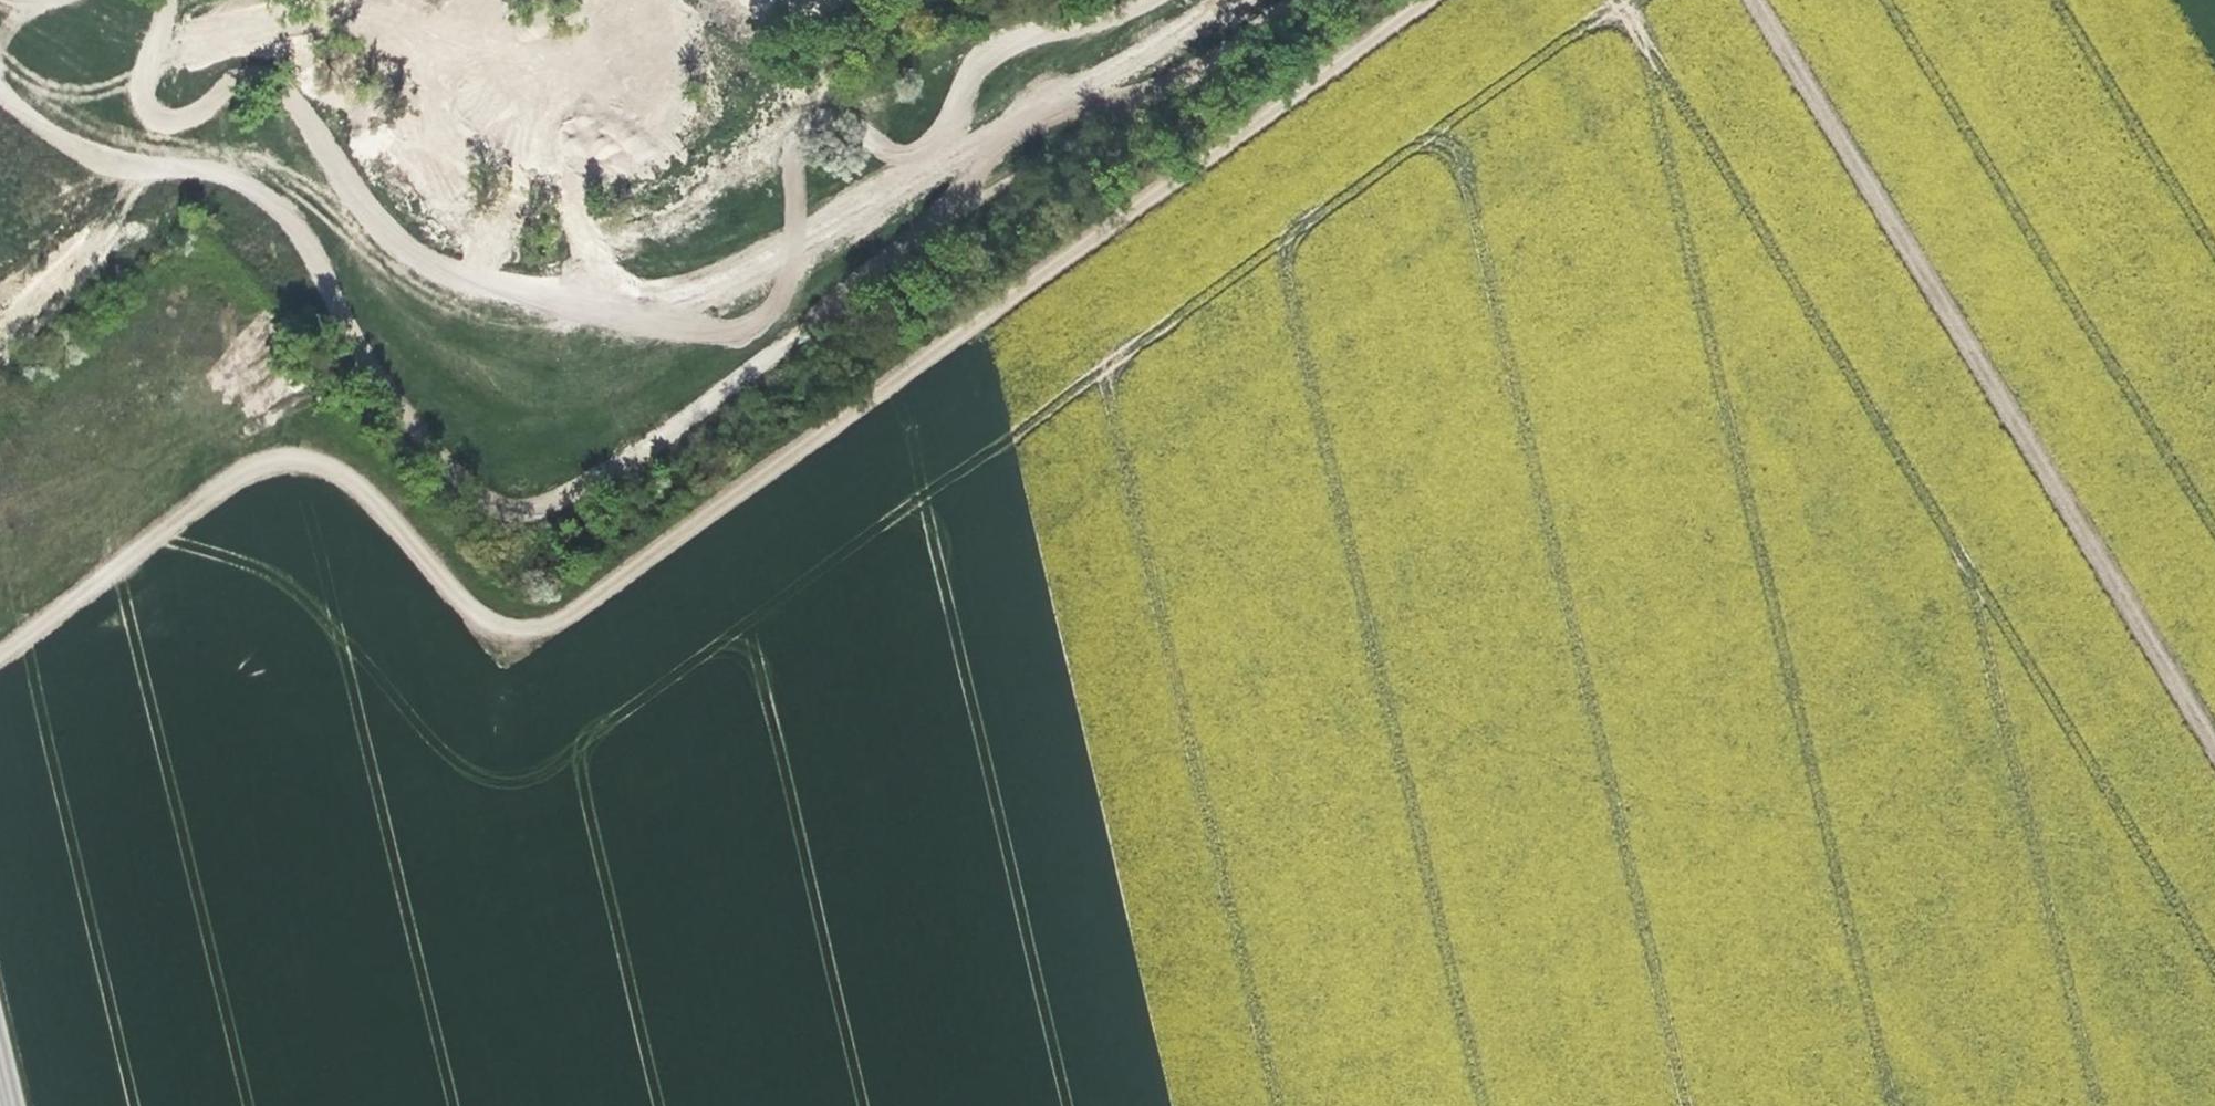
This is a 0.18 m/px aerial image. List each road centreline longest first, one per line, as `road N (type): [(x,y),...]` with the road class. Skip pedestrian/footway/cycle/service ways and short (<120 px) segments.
road 1 (track): [(0,646),(225,492),(270,470),(311,463),(339,471),(449,588),(499,628),(558,632),(1420,0)]
road 2 (track): [(1747,0),(2214,739)]

